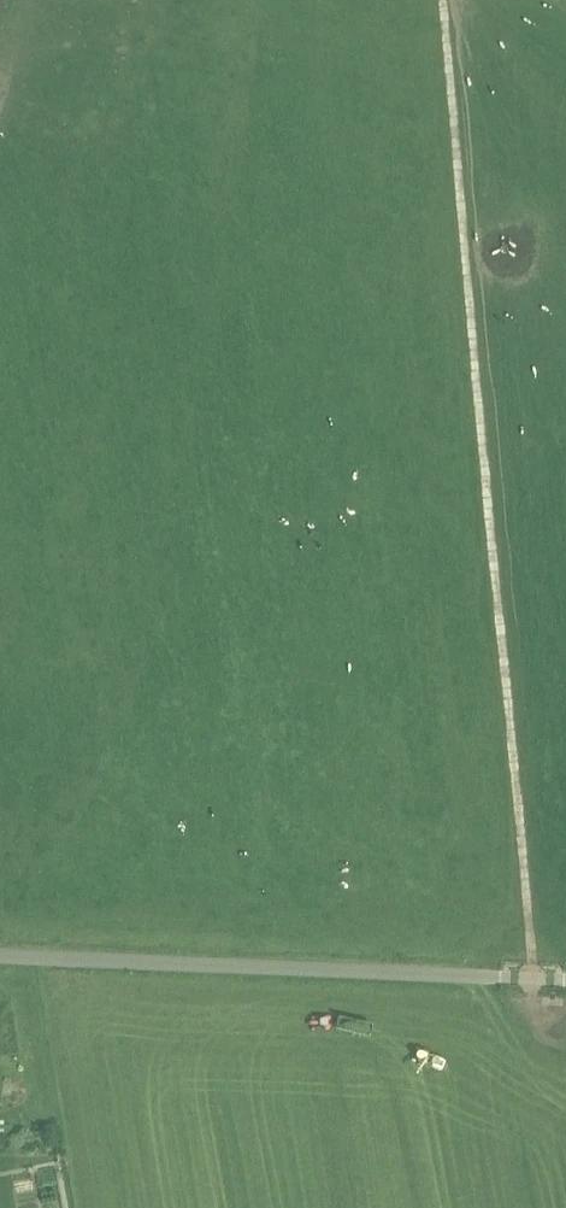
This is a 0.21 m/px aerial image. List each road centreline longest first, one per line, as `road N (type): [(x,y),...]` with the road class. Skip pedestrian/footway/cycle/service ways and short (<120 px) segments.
road 1 (unclassified): [(0,955),(565,981)]

